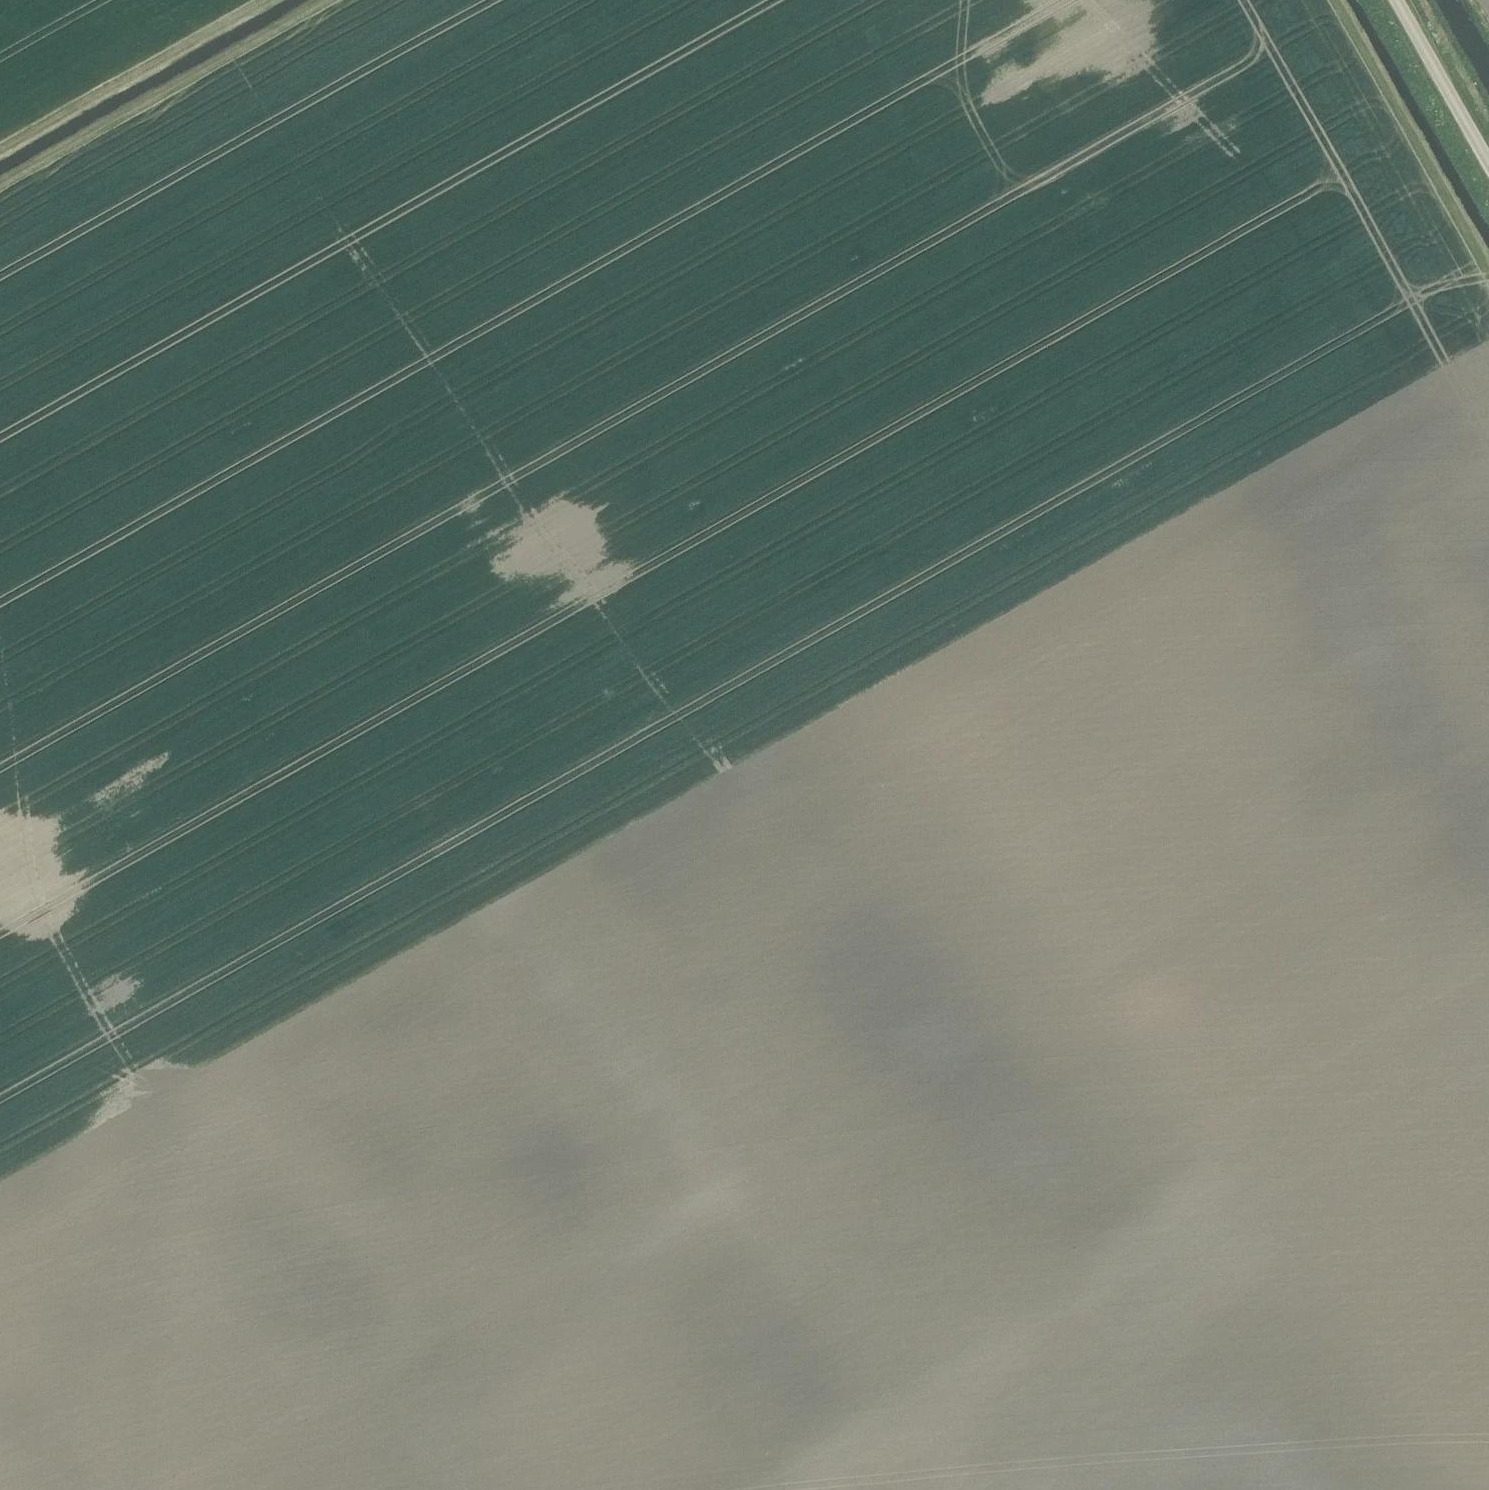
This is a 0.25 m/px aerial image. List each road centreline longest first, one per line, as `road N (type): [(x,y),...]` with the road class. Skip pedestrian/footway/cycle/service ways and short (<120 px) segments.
road 1 (unclassified): [(1488,162),(1403,0)]

